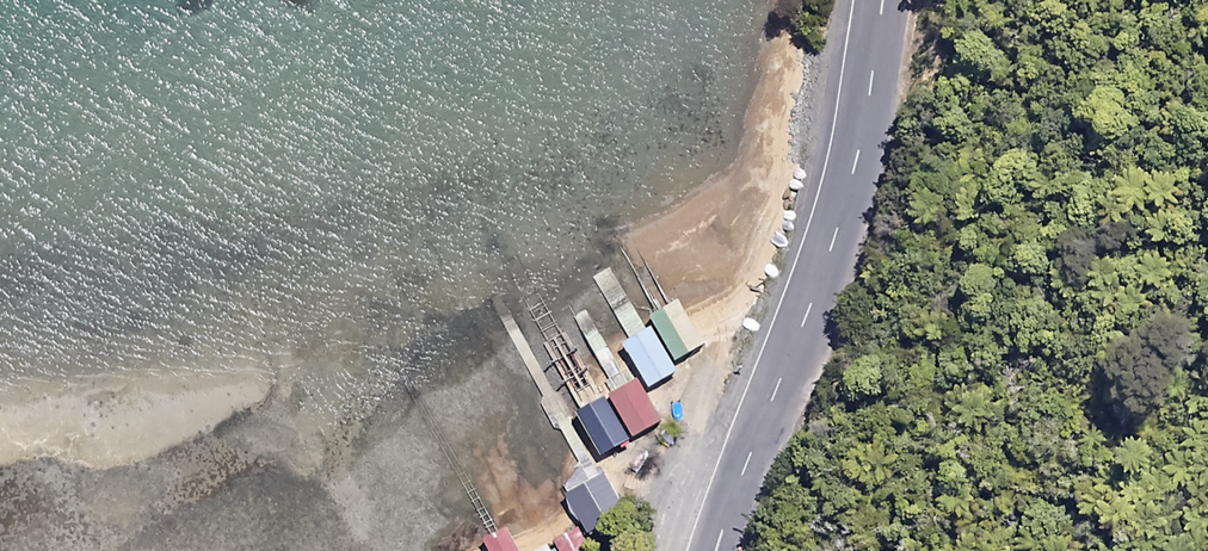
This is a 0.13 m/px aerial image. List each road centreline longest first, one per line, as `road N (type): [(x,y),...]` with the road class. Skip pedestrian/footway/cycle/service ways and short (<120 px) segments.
road 1 (tertiary): [(885,0),(842,217),(716,550)]

